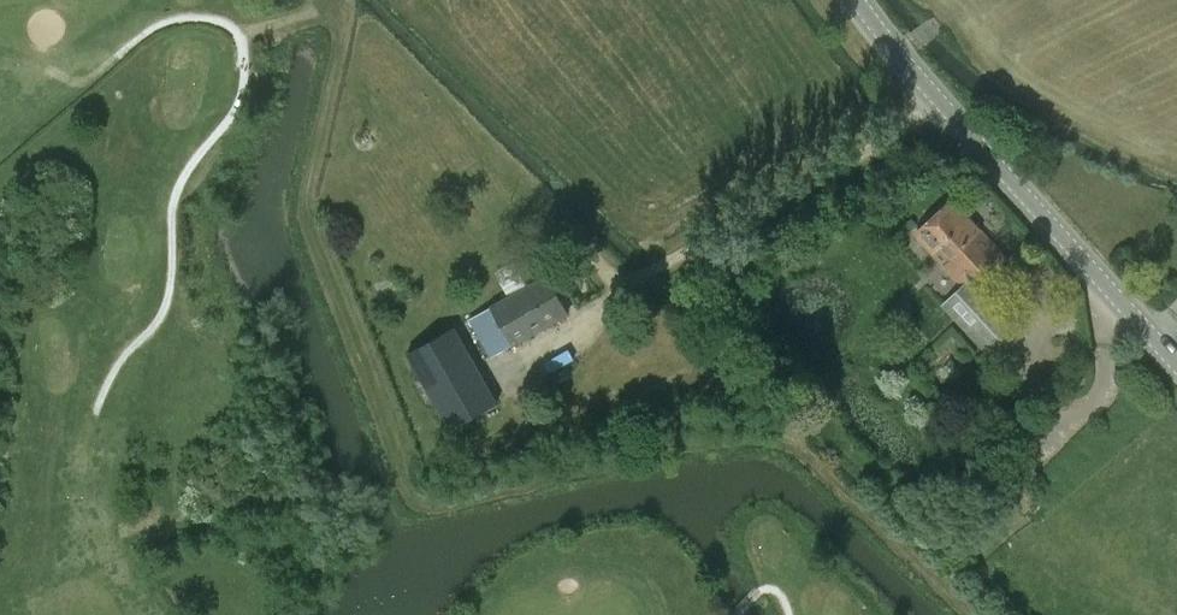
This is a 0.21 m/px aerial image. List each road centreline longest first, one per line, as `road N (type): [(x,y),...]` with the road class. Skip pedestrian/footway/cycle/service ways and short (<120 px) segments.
road 1 (track): [(328,0),(340,32),(305,211),(407,498),(430,507),(765,441),(803,456),(972,614)]
road 2 (tertiary): [(1176,366),(855,0)]

